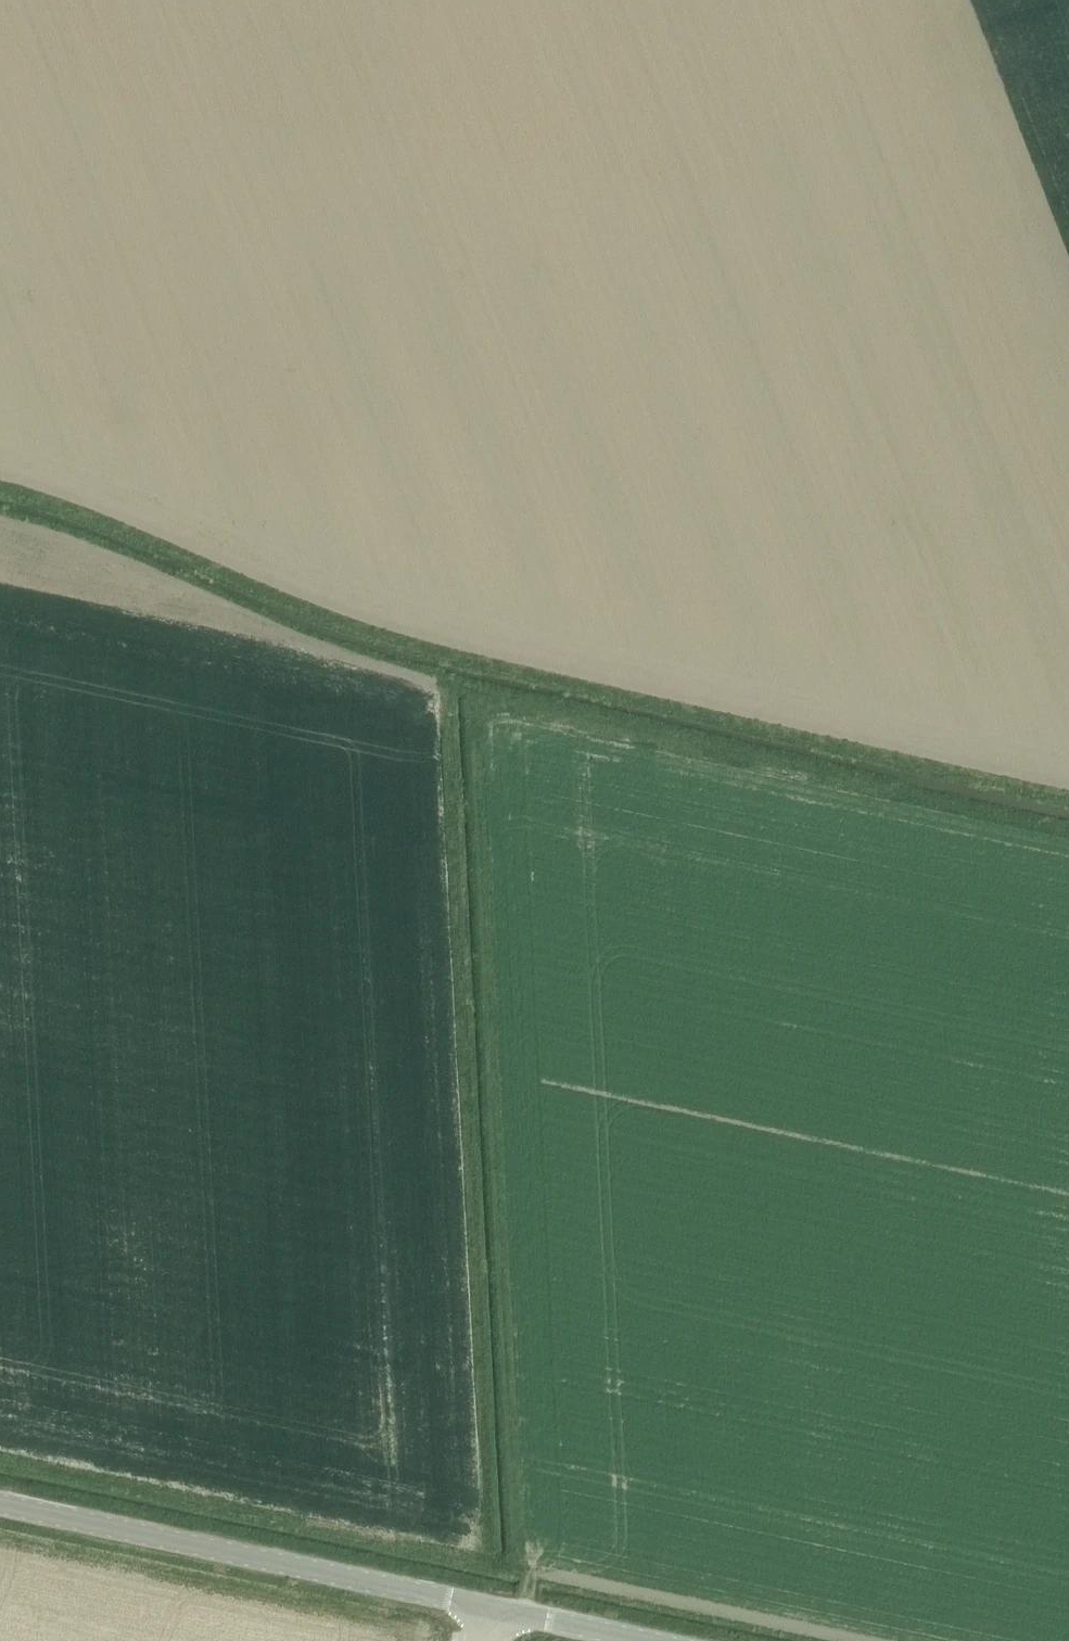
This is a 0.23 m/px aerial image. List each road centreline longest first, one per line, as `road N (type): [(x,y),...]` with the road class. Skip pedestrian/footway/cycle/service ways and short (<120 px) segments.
road 1 (track): [(0,484),(65,502),(383,635),(1068,801)]
road 2 (unclassified): [(490,1609),(0,1505)]
road 3 (unclassified): [(644,1640),(490,1609)]

